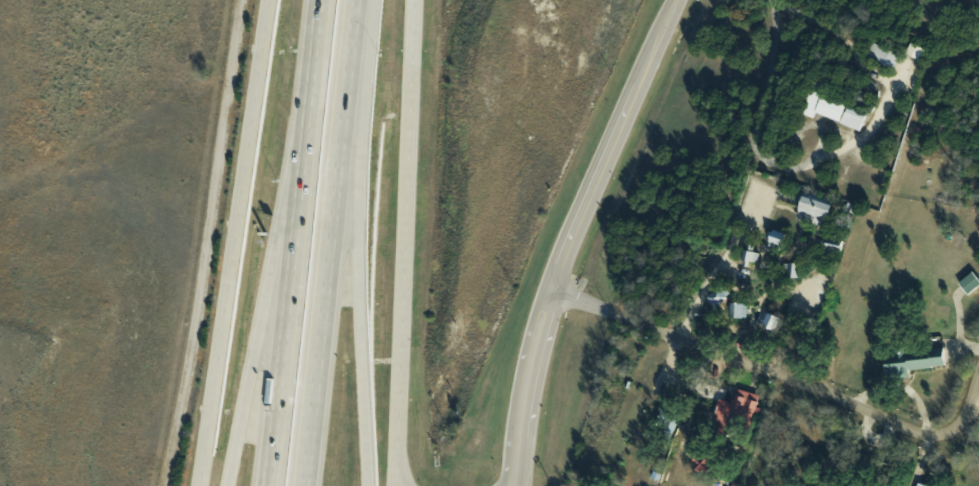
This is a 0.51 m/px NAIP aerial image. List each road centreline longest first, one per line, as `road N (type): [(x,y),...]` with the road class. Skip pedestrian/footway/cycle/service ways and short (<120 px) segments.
road 1 (tertiary): [(515,485),(530,371),(552,293),(676,0)]
road 2 (tertiary): [(270,0),(196,485)]
road 3 (motorway): [(302,485),(318,287),(361,0)]
road 4 (tertiary): [(396,485),(413,0)]
road 5 (motorway): [(365,485),(362,0)]
road 6 (residential): [(552,293),(924,431),(955,426),(978,378)]
road 7 (motorway): [(312,54),(224,485)]
road 8 (motorway): [(312,54),(266,485)]

